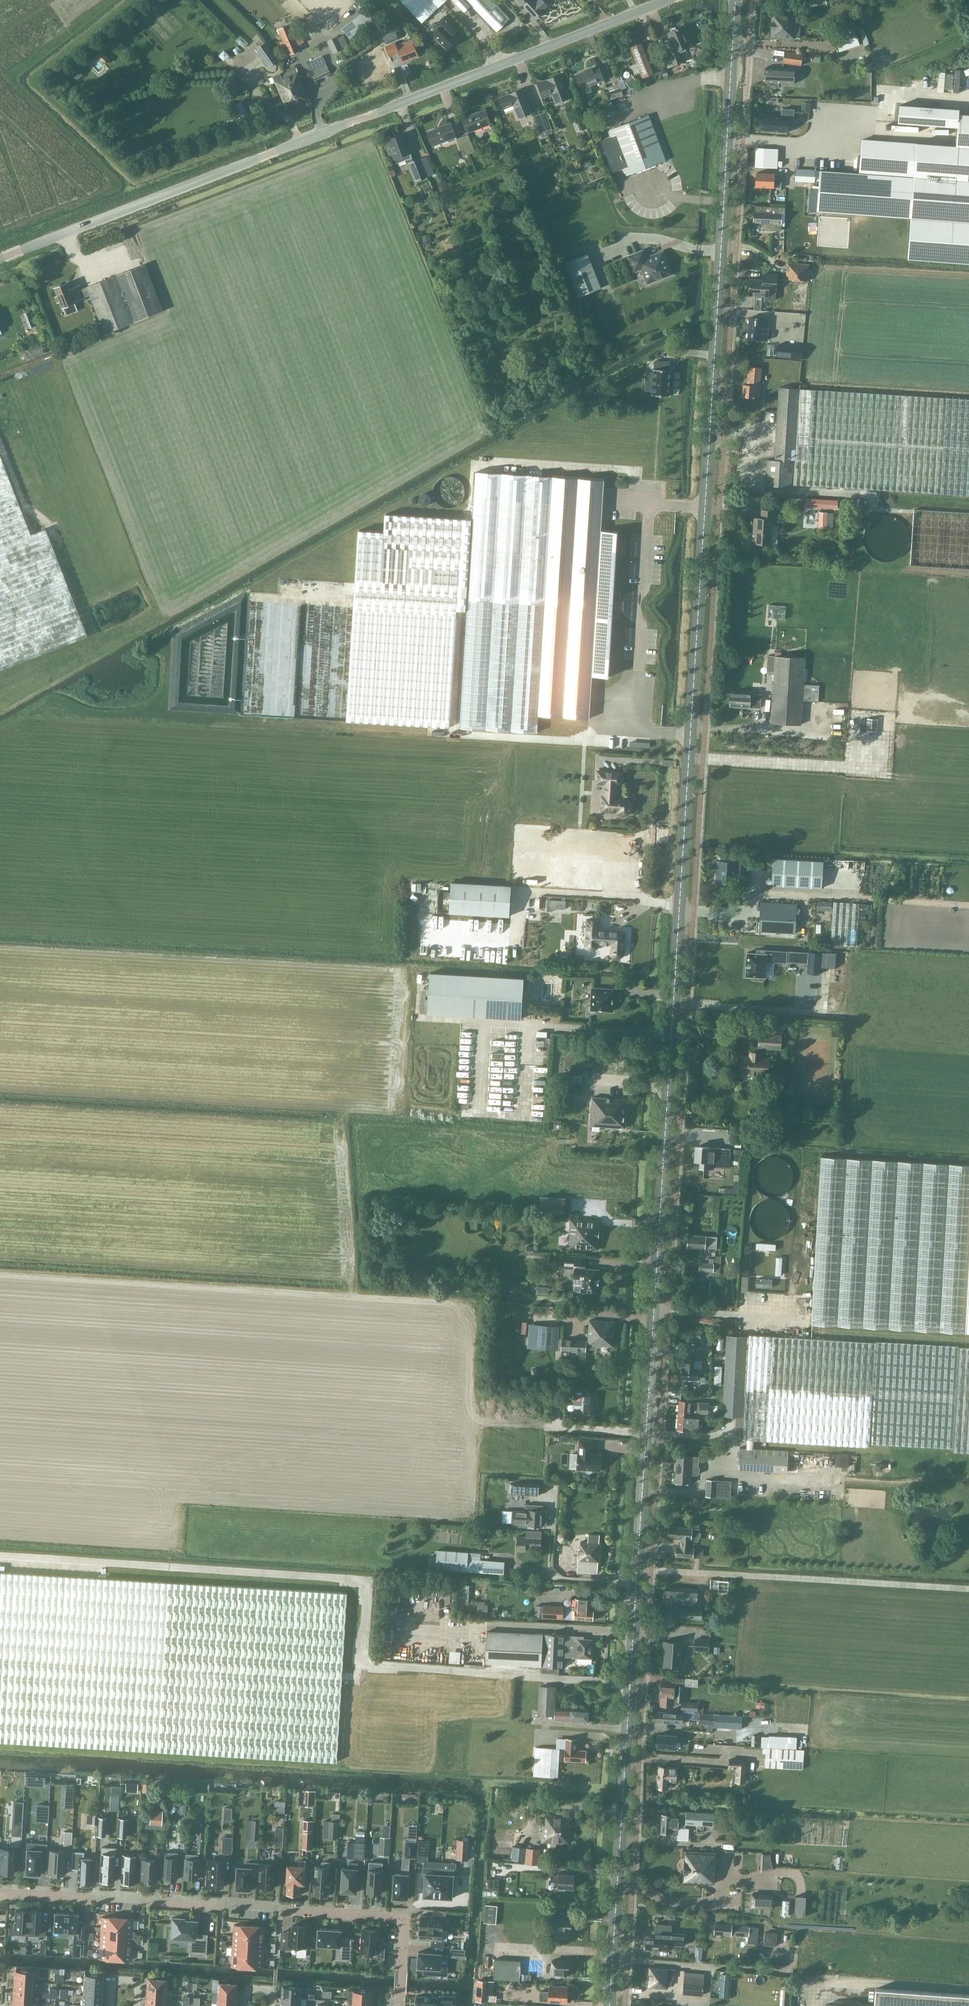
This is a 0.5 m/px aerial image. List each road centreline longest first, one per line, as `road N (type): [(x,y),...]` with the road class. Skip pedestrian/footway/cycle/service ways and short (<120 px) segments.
road 1 (tertiary): [(609,2005),(736,0)]
road 2 (unclassified): [(0,257),(674,0)]
road 3 (residential): [(400,2005),(403,1916),(0,1894)]

